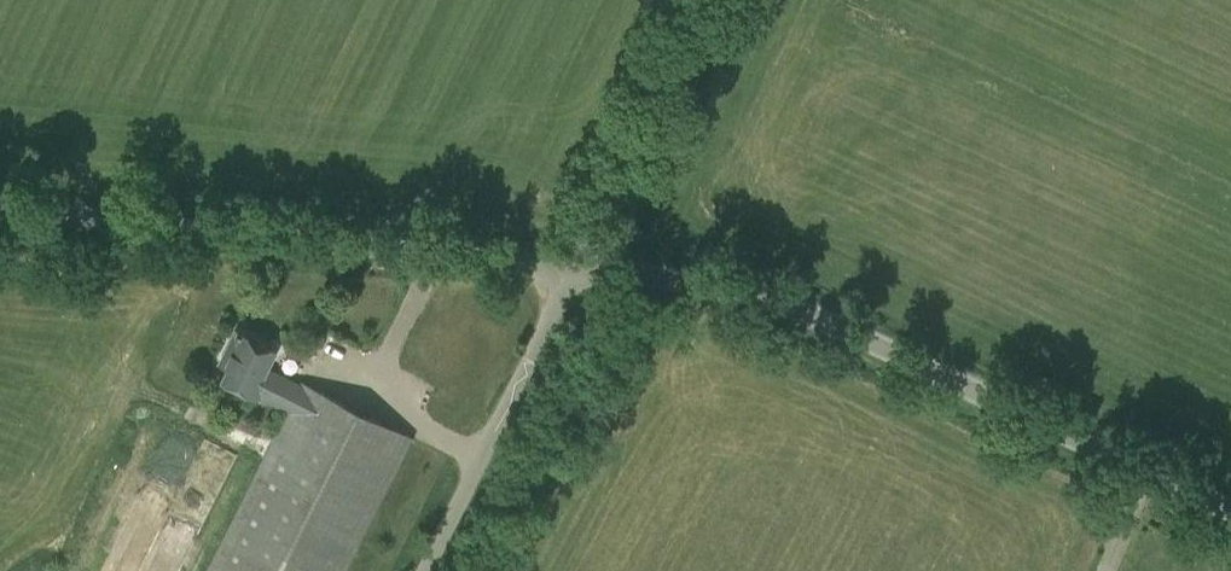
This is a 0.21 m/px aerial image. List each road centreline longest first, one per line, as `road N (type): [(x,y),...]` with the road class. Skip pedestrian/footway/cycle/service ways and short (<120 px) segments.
road 1 (unclassified): [(1230,512),(787,303),(733,289),(574,270)]
road 2 (unclassified): [(574,270),(0,211)]
road 3 (unclassified): [(424,570),(574,270)]
road 4 (unclassified): [(574,270),(709,0)]

